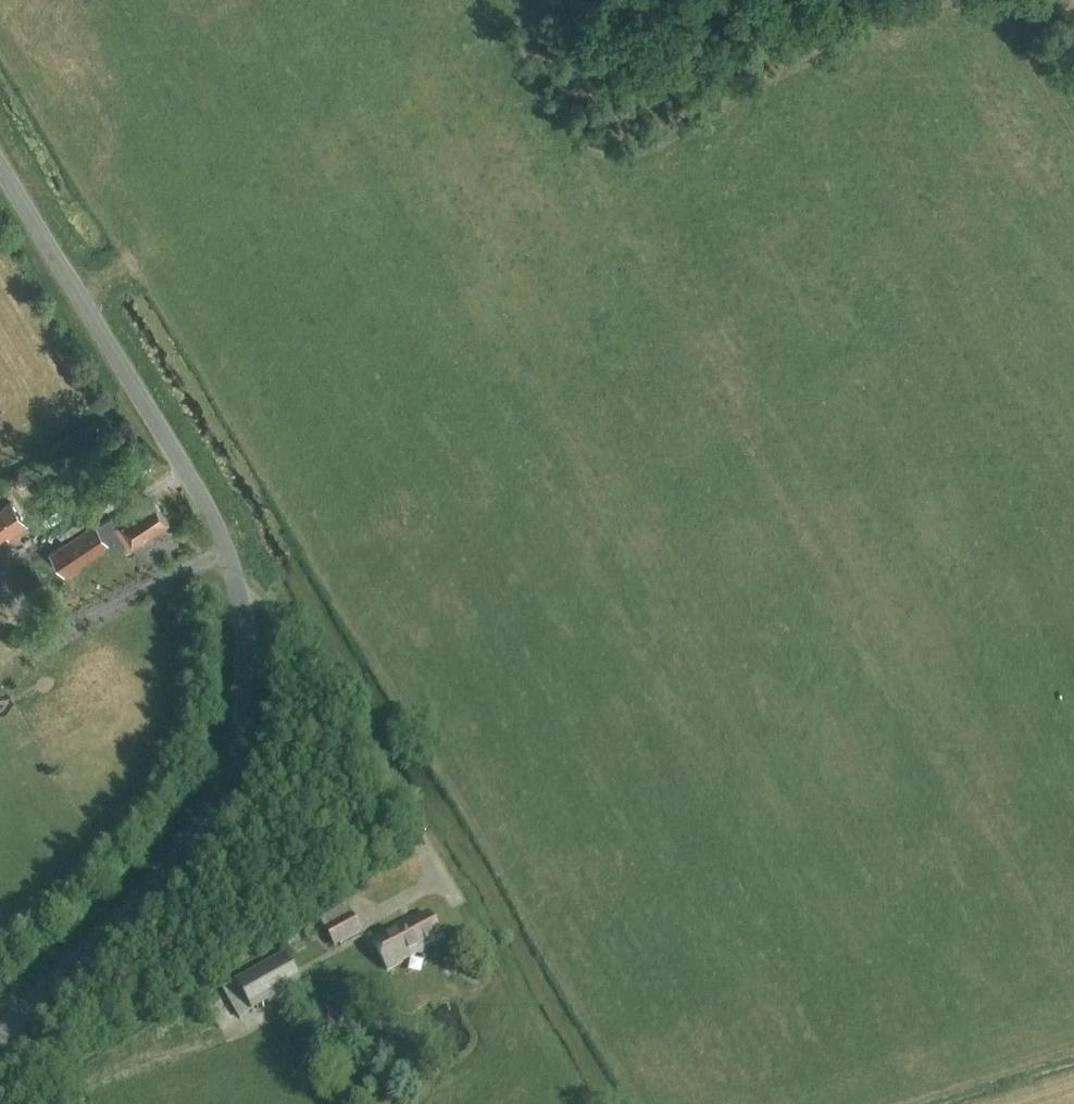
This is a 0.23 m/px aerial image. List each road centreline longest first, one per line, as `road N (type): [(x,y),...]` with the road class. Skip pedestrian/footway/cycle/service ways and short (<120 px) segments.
road 1 (unclassified): [(0,1031),(160,878),(200,824),(244,721),(247,683),(238,592),(212,519),(0,167)]
road 2 (track): [(238,592),(285,618),(300,637),(455,901)]
road 3 (track): [(226,551),(37,644),(0,577)]

